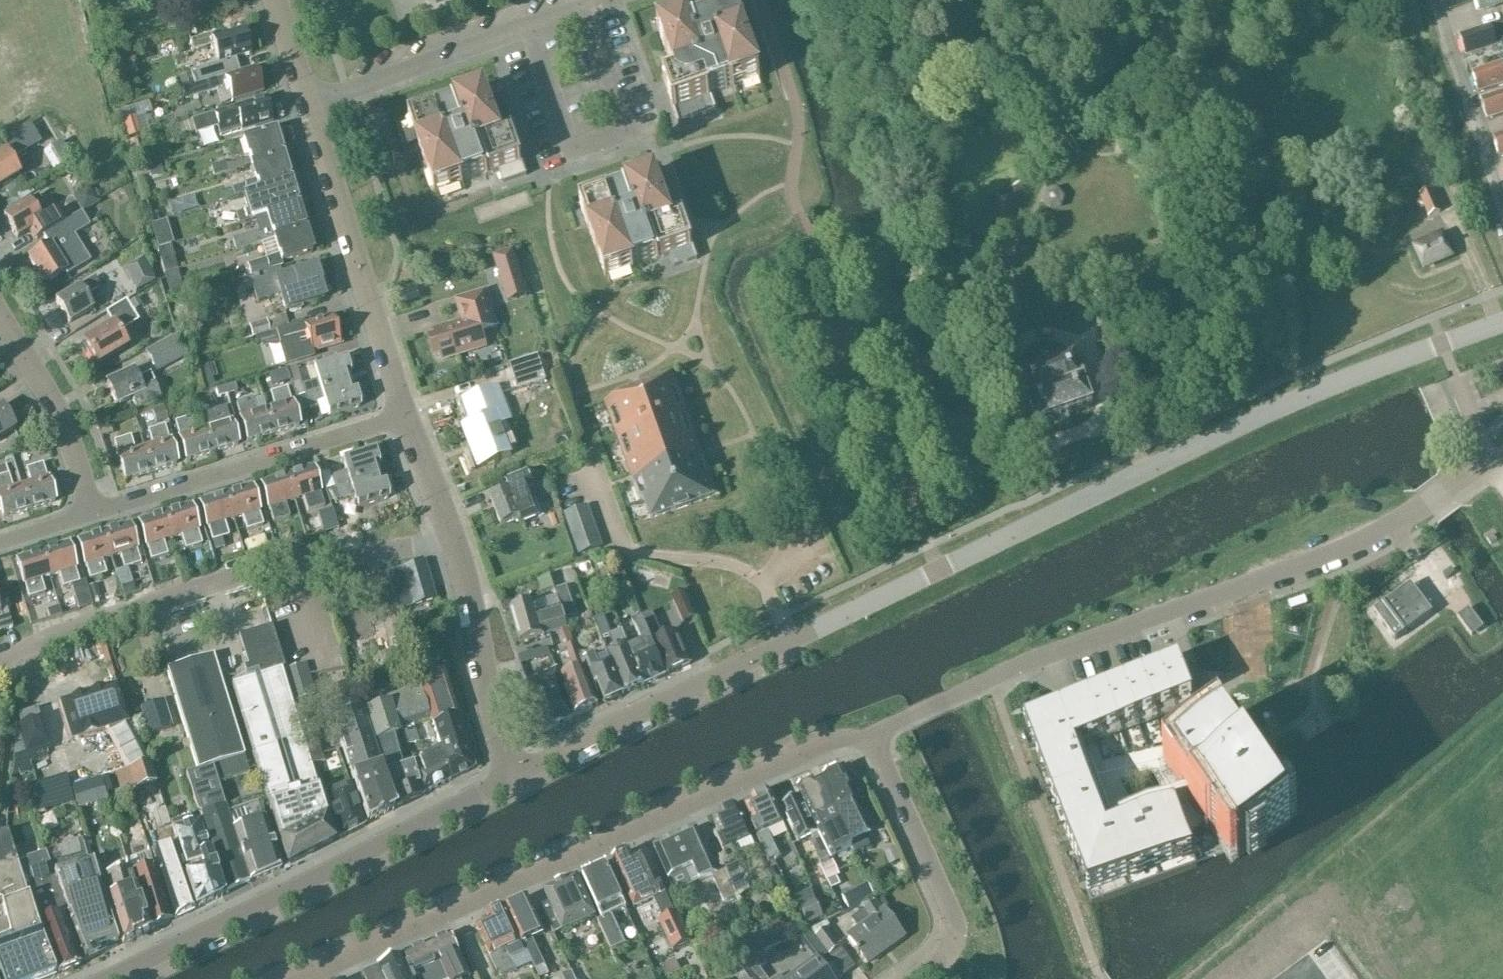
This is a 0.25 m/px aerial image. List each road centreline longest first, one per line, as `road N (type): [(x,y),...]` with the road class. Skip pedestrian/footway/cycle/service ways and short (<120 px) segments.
road 1 (residential): [(511,782),(1310,392)]
road 2 (residential): [(872,736),(994,678),(1328,556),(1502,459)]
road 3 (residential): [(300,978),(834,741),(872,736)]
road 4 (residential): [(0,666),(185,594),(411,548),(450,548)]
road 5 (residential): [(108,978),(511,782)]
road 6 (residential): [(406,419),(307,105)]
road 7 (residential): [(95,514),(406,419)]
road 8 (residential): [(307,105),(584,6)]
road 9 (residential): [(918,978),(946,956),(952,915),(872,736)]
road 10 (residential): [(511,782),(450,548)]
road 11 (residential): [(95,514),(57,397),(0,312)]
road 12 (residential): [(1502,213),(1434,0)]
road 13 (unclassified): [(1310,392),(1502,323)]
road 14 (residential): [(450,548),(406,419)]

